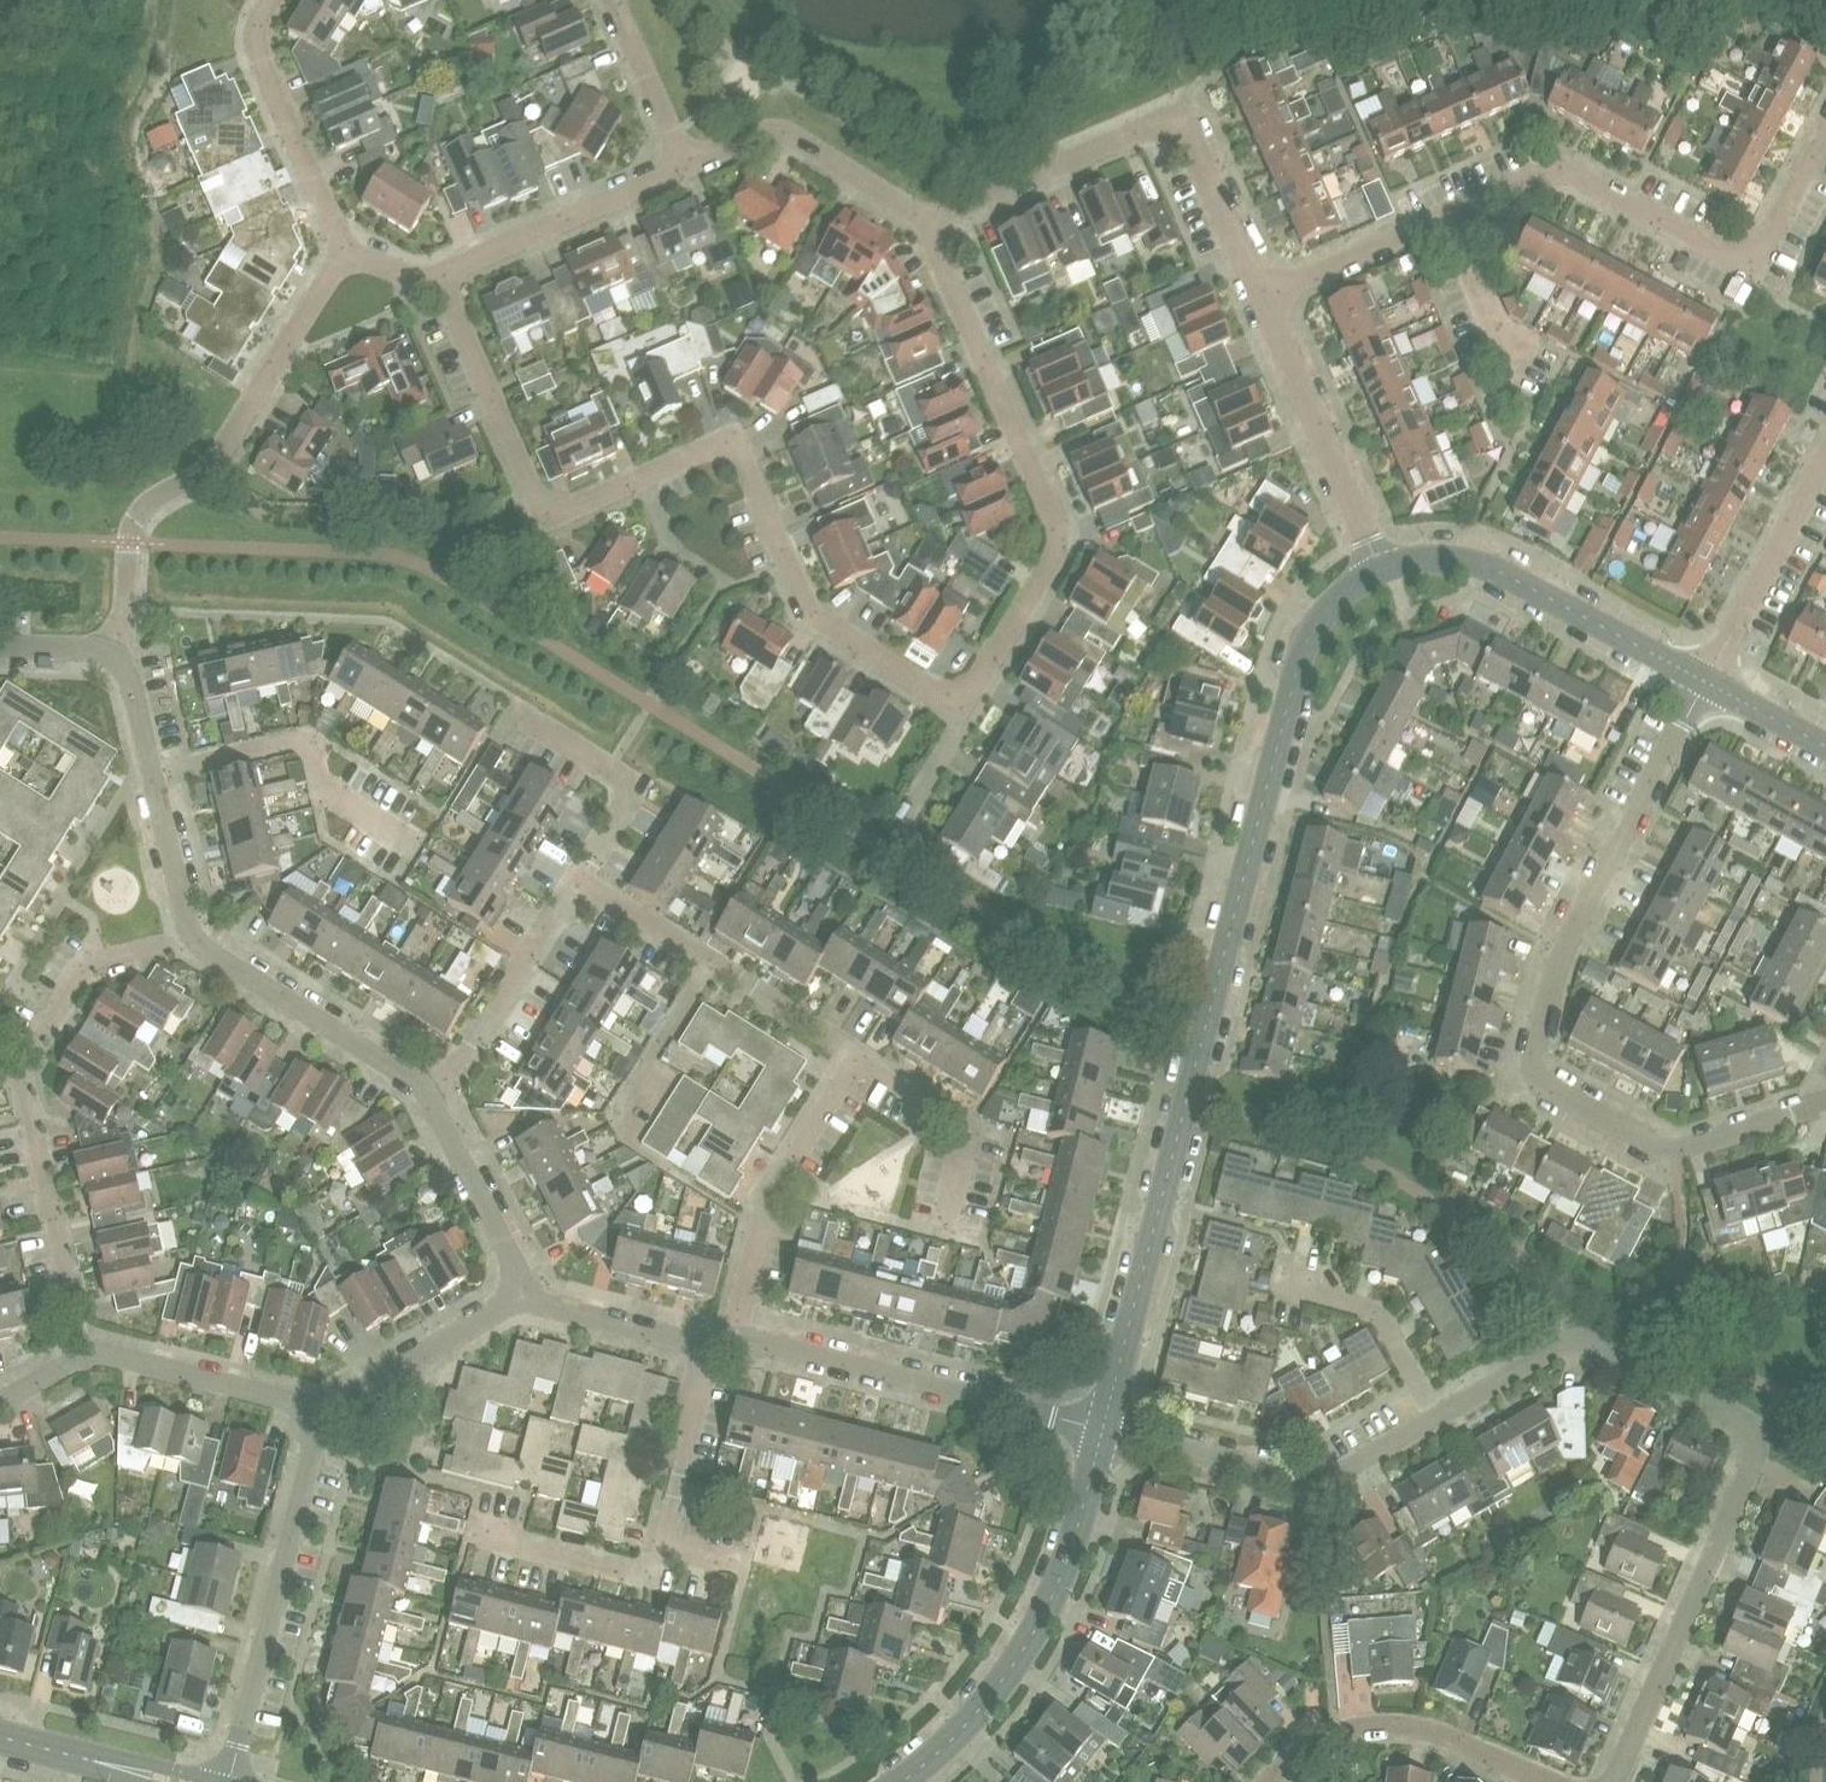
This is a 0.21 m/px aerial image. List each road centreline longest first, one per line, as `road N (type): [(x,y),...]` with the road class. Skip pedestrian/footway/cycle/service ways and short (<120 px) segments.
road 1 (tertiary): [(1373,569),(1340,592),(1311,635),(1104,1430)]
road 2 (residential): [(964,712),(807,618),(739,454),(723,446),(555,511),(535,506),(443,292),(429,279)]
road 3 (residential): [(1616,1781),(1756,1448),(1755,1427),(1581,1341),(1439,1416)]
road 4 (residential): [(1811,1110),(1662,1150),(1548,1087),(1536,1069),(1566,946),(1705,686)]
road 5 (residential): [(1262,297),(1516,186),(1572,179),(1735,256),(1758,250),(1777,234),(1825,140)]
road 6 (residential): [(964,712),(1056,544),(1052,506),(920,222)]
road 7 (residential): [(87,1354),(24,1094),(26,1064),(71,981),(98,958),(195,939)]
road 8 (residential): [(1262,297),(1176,113),(920,222)]
road 9 (residential): [(108,652),(128,609),(136,526),(146,510),(216,462),(340,259)]
road 10 (tertiary): [(1104,1430),(1060,1577),(1026,1648),(970,1723),(905,1781)]
road 11 (residential): [(317,1405),(228,1781)]
road 12 (residential): [(1104,1430),(735,1340)]
road 13 (tertiary): [(1705,686),(1481,567),(1373,569)]
road 14 (residential): [(1104,1430),(1316,1479),(1439,1416)]
road 15 (residential): [(153,771),(306,746),(321,754),(320,788),(333,805),(417,850)]
road 16 (residential): [(855,1052),(580,884)]
road 17 (residential): [(1269,1781),(1335,1734),(1383,1727),(1413,1729),(1552,1781)]
road 18 (residential): [(1373,569),(1262,297)]
road 19 (residential): [(425,1093),(398,1067),(195,939)]
road 20 (residential): [(684,171),(429,279)]
road 21 (residential): [(340,259),(334,226),(258,49),(271,0)]
road 22 (residential): [(580,884),(639,787),(511,710)]
road 23 (residential): [(920,222),(779,141),(684,171)]
road 24 (residential): [(1705,686),(1825,458)]
road 25 (residential): [(317,1405),(106,1352),(87,1354)]
road 26 (residential): [(522,1301),(350,1398),(317,1405)]
road 27 (residential): [(522,1301),(510,1252),(425,1093)]
road 28 (residential): [(946,1219),(968,1126),(855,1052)]
road 29 (residential): [(1439,1416),(1377,1314),(1338,1300),(1319,1277),(1284,1270)]
road 30 (residential): [(735,1340),(679,1338),(522,1301)]
road 31 (residential): [(473,1042),(580,884)]
road 32 (residential): [(684,171),(609,0)]
road 33 (residential): [(760,1210),(776,1170),(855,1052)]
road 34 (tertiary): [(178,1781),(0,1737)]
road 35 (residential): [(195,939),(153,771)]
road 36 (tertiary): [(1825,749),(1705,686)]
road 37 (residential): [(898,829),(964,712)]
road 38 (residential): [(735,1340),(760,1210)]
road 39 (residential): [(153,771),(128,672),(108,652)]

